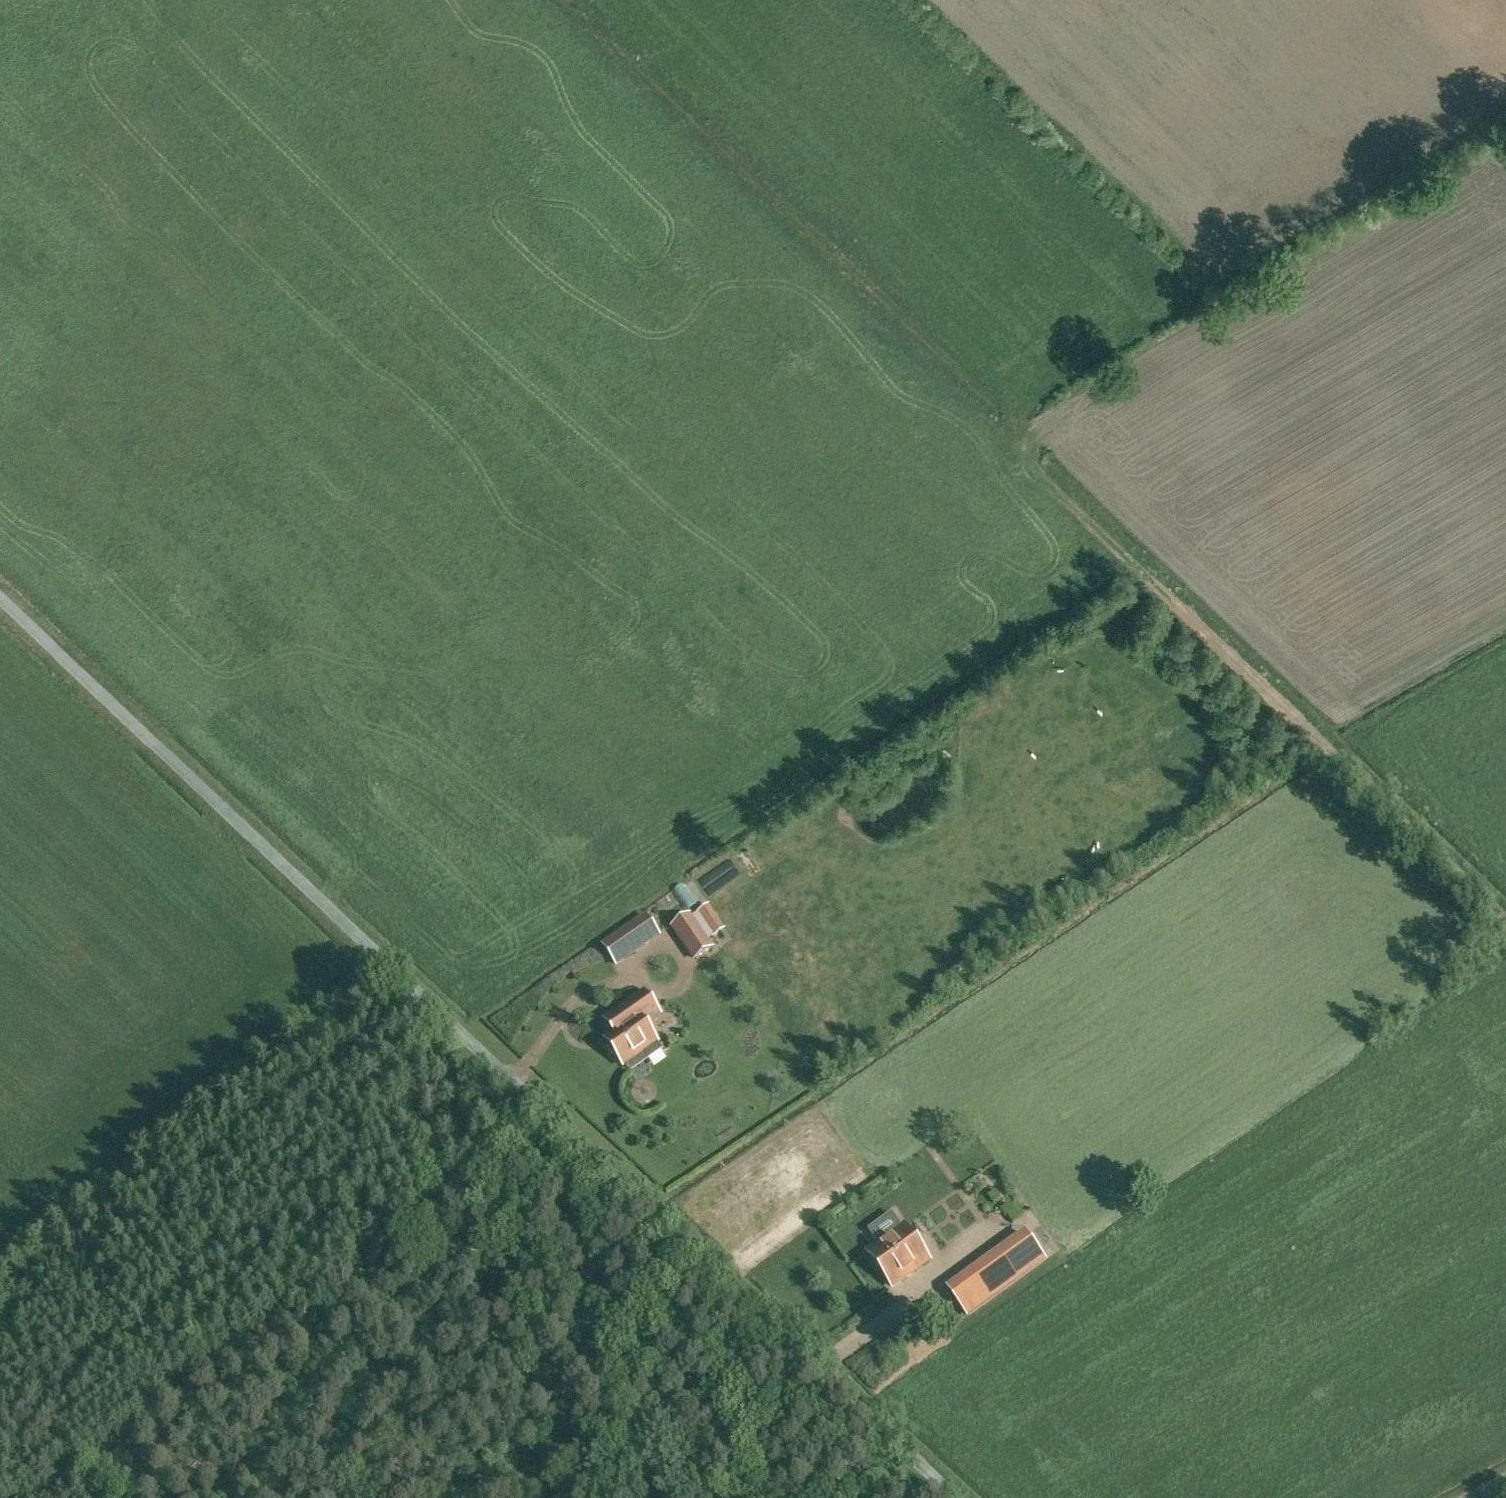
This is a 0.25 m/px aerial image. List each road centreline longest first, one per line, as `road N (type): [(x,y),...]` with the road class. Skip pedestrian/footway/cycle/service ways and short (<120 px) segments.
road 1 (track): [(1505,917),(545,0)]
road 2 (unclassified): [(958,1497),(632,1181),(0,592)]

